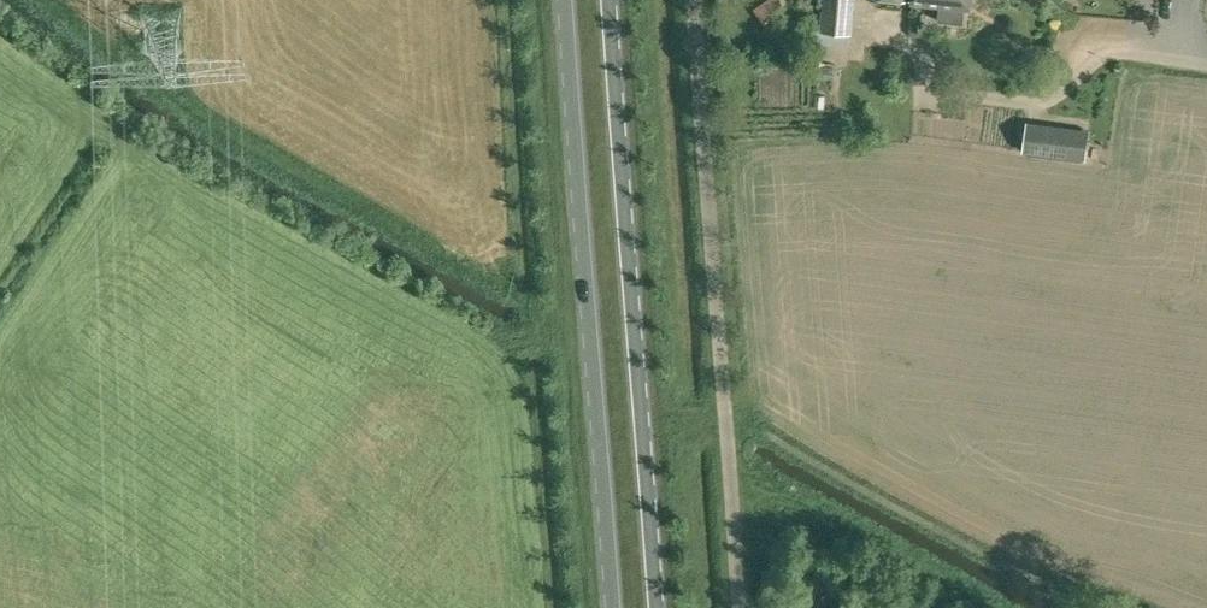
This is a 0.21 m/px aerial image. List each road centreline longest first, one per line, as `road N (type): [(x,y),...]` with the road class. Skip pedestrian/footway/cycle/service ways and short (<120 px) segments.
road 1 (primary): [(650,607),(611,0)]
road 2 (primary): [(569,0),(606,607)]

